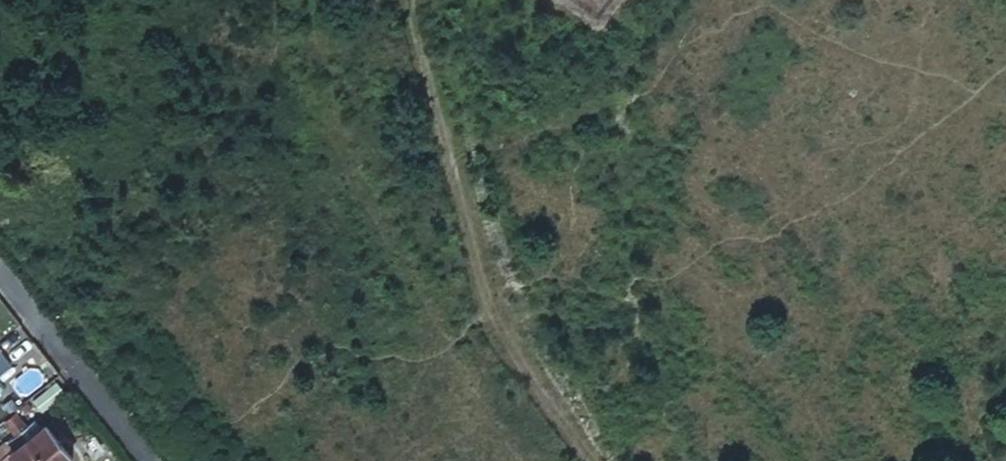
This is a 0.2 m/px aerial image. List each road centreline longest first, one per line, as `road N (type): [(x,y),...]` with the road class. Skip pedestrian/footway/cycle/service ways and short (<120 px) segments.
road 1 (residential): [(145,460),(0,278)]

